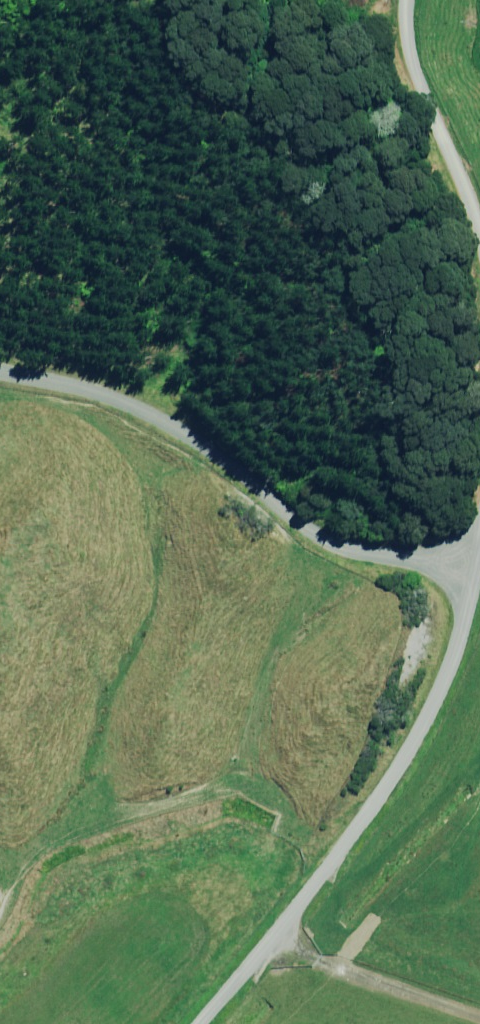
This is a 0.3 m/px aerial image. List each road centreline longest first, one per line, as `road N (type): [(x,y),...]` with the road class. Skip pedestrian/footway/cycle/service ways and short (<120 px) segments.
road 1 (unclassified): [(220,1023),(311,922),(420,754),(465,568)]
road 2 (unclassified): [(0,370),(41,380),(225,462),(333,539),(465,568)]
road 3 (unclassified): [(479,232),(412,103),(414,0)]

